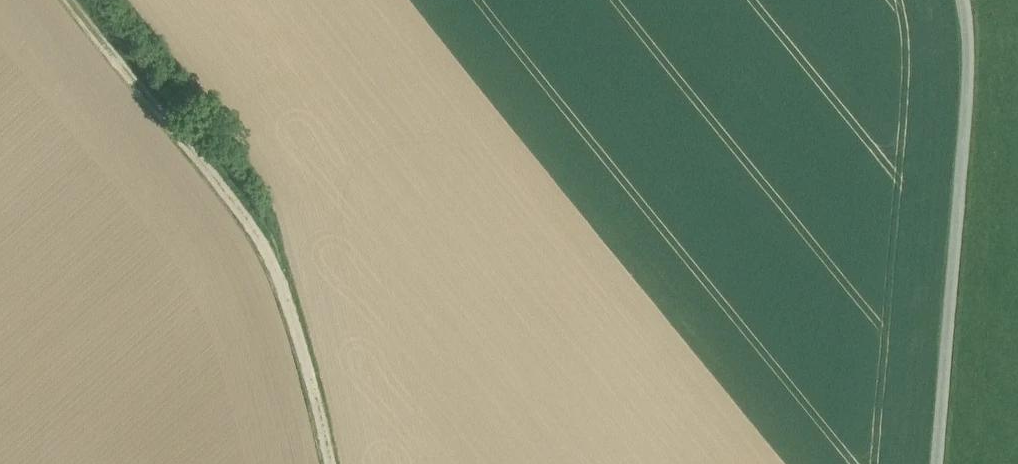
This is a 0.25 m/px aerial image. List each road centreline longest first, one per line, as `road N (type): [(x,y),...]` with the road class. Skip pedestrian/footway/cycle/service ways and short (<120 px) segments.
road 1 (track): [(76,0),(224,187),(271,262),(332,463)]
road 2 (track): [(963,0),(968,29),(936,463)]

